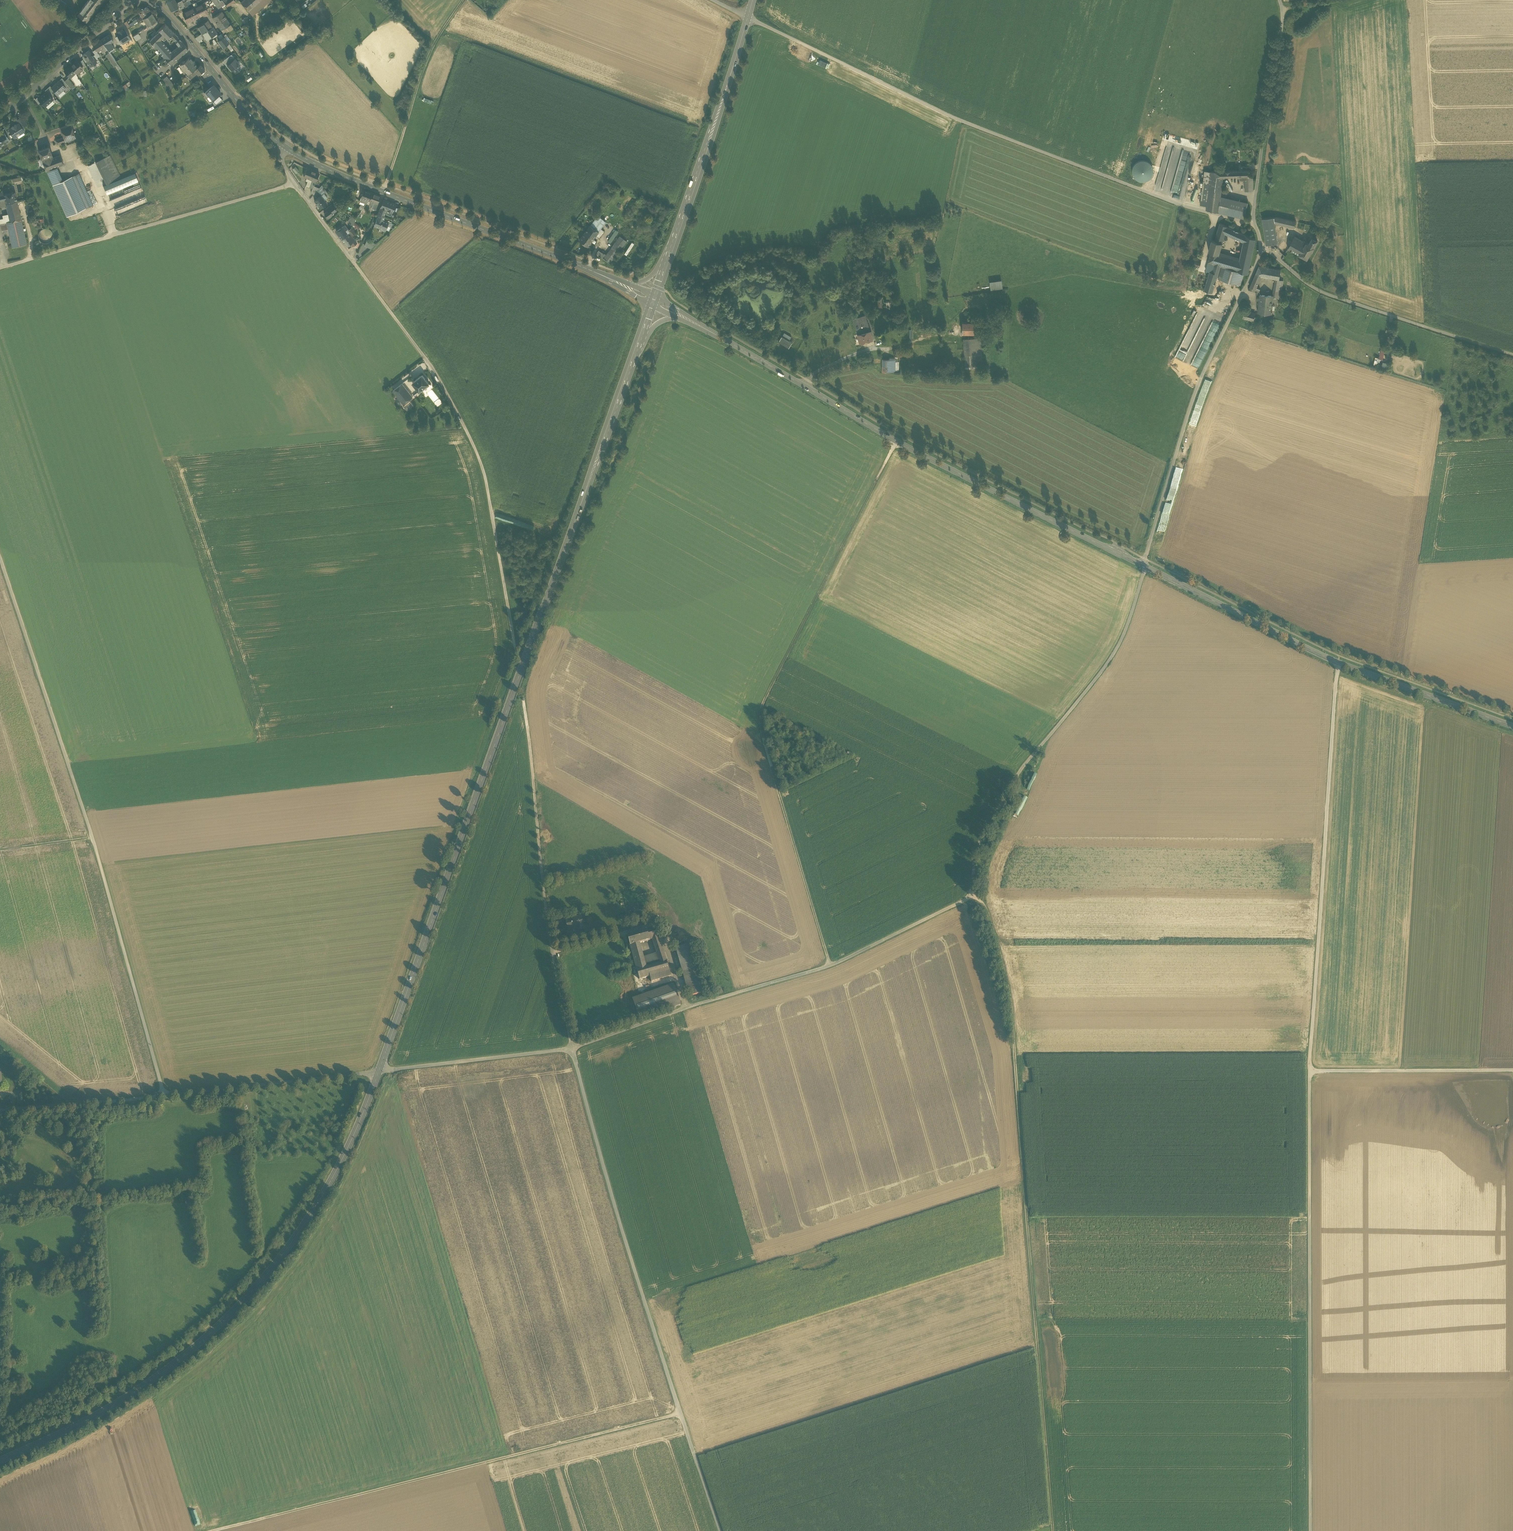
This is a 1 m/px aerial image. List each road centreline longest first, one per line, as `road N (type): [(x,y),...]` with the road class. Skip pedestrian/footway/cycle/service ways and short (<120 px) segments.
road 1 (primary): [(637,348),(368,1100),(334,1174),(285,1251),(183,1356),(109,1407),(0,1459)]
road 2 (track): [(1053,1530),(1010,996),(992,923),(972,894)]
road 3 (track): [(830,965),(760,717),(896,441)]
road 4 (track): [(0,559),(94,841),(164,1097)]
road 5 (track): [(1255,221),(1182,206),(961,121),(748,16)]
road 6 (track): [(830,965),(972,894),(981,839),(1021,769),(1120,644),(1144,567)]
road 7 (secondary): [(1144,567),(896,441),(684,317)]
road 8 (unclassified): [(720,1530),(572,1048)]
road 9 (track): [(681,1413),(212,1530)]
road 10 (track): [(1311,1530),(1309,1072)]
road 11 (track): [(461,418),(483,466),(515,649),(458,815)]
road 12 (track): [(1309,1072),(1338,665)]
road 13 (secondary): [(1512,727),(1338,665),(1144,567)]
road 14 (track): [(378,1071),(0,1111)]
road 15 (tertiary): [(610,278),(284,146)]
road 16 (unclassified): [(1144,567),(1192,400),(1262,247)]
road 17 (unclassified): [(284,146),(283,165),(428,361),(461,418)]
road 18 (track): [(0,267),(295,182)]
road 19 (unclassified): [(1262,247),(1324,293),(1512,355)]
road 20 (primary): [(748,16),(671,244)]
road 21 (unclassified): [(1280,0),(1255,221)]
road 22 (track): [(547,918),(524,701)]
road 23 (track): [(462,0),(429,53),(383,191)]
road 24 (track): [(1512,1069),(1309,1072)]
road 25 (unclassified): [(0,113),(129,0)]
road 26 (tertiary): [(284,146),(182,33)]
road 27 (track): [(0,1440),(112,1386)]

